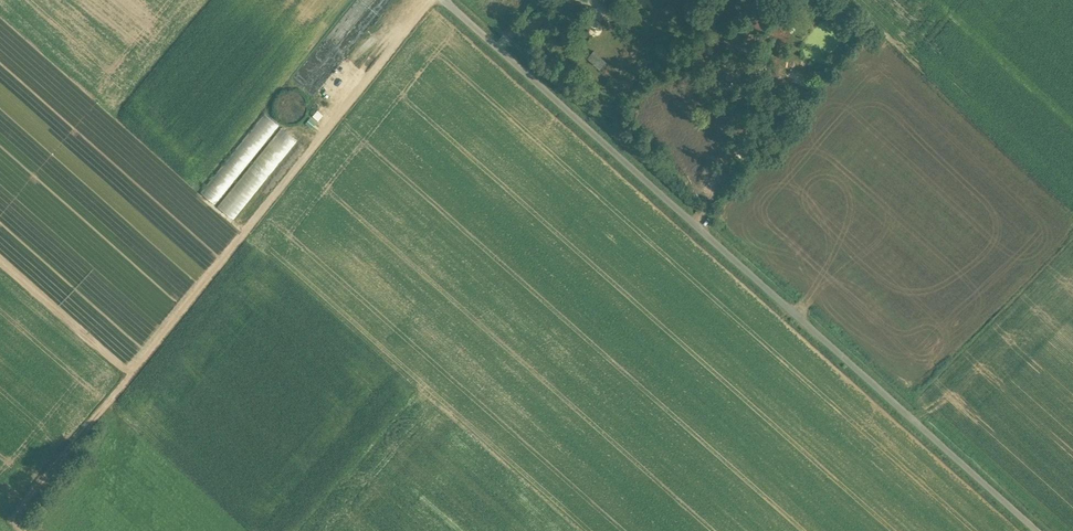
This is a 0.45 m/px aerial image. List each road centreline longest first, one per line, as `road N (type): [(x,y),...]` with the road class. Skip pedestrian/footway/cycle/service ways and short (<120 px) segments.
road 1 (unclassified): [(1041,530),(443,0)]
road 2 (track): [(21,530),(20,512),(430,0)]

